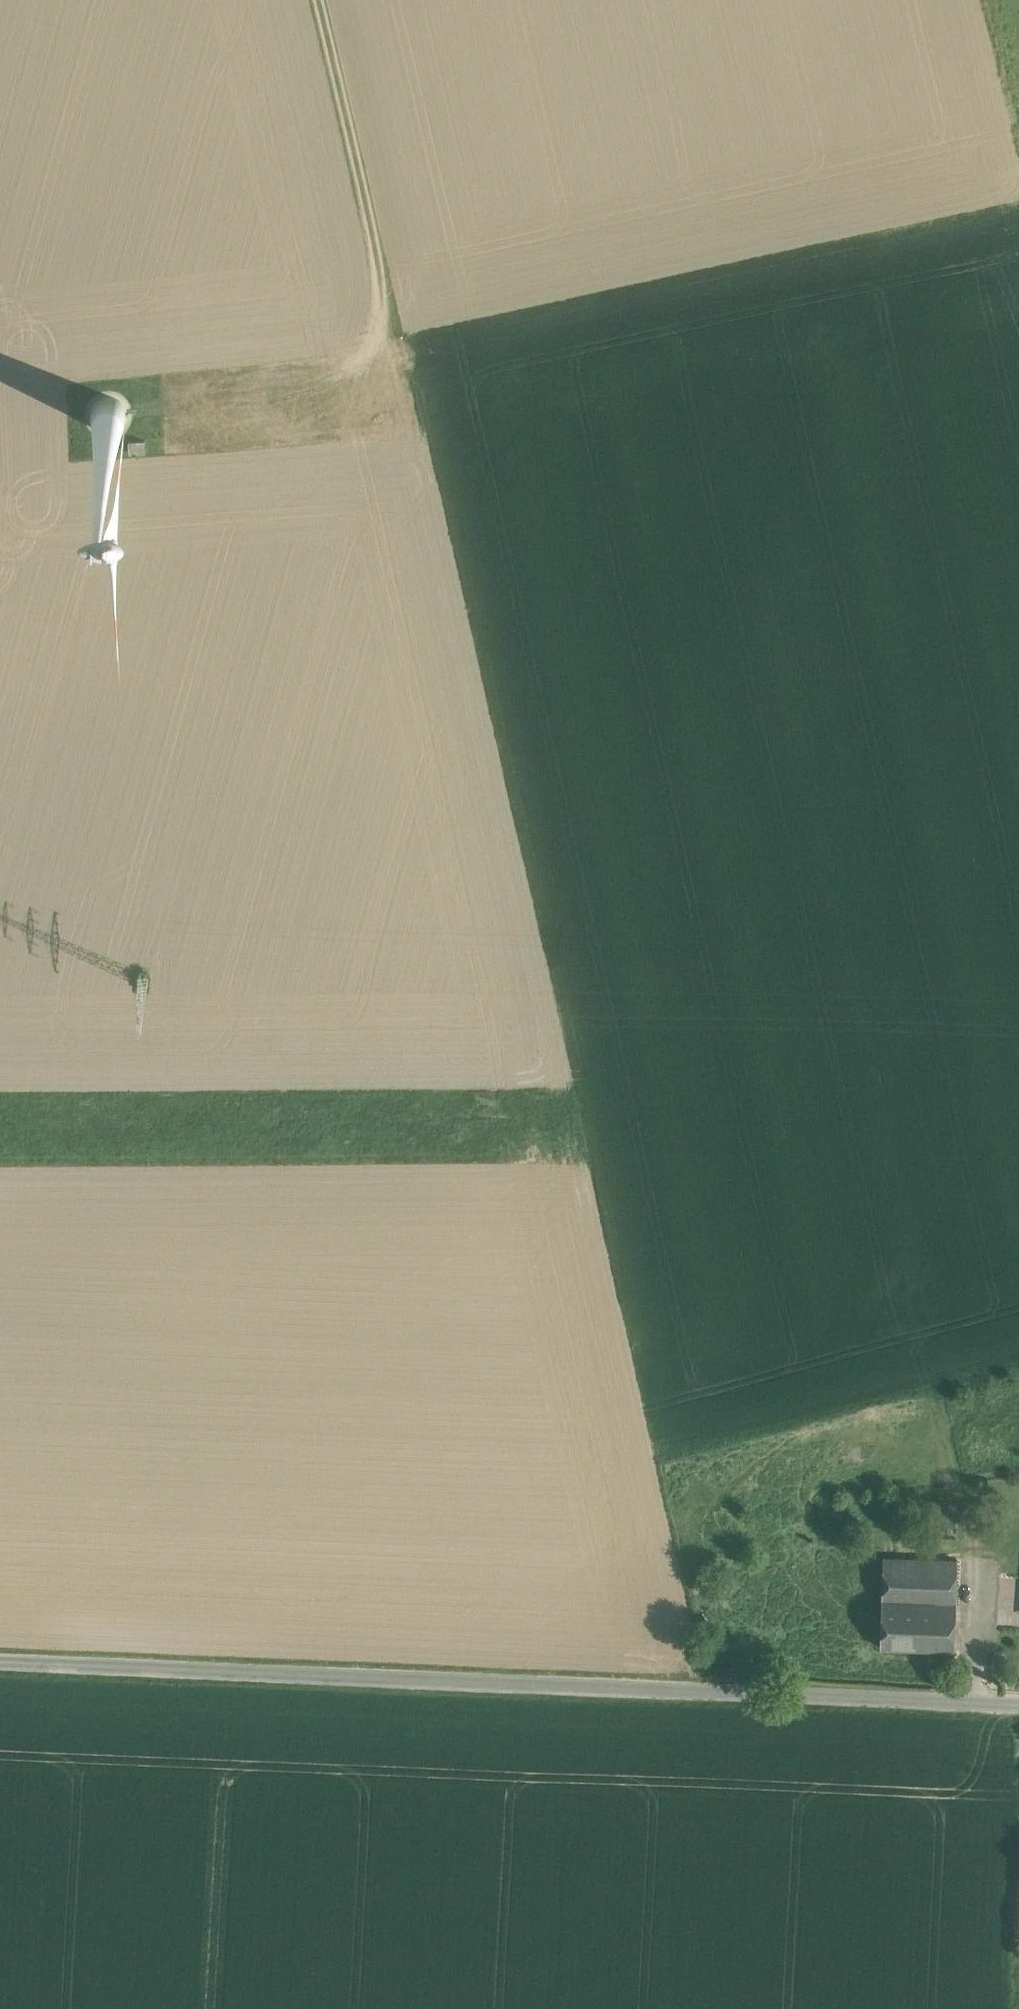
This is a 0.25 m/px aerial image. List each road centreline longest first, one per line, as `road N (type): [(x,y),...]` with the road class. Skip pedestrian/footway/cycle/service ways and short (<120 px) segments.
road 1 (residential): [(0,1659),(1018,1700)]
road 2 (track): [(318,0),(379,274),(379,332),(357,361),(301,380),(152,406)]

